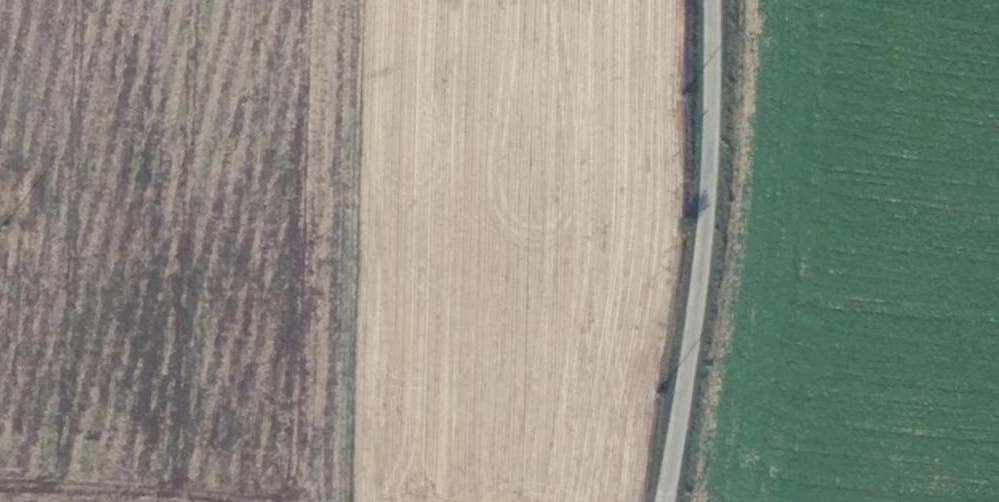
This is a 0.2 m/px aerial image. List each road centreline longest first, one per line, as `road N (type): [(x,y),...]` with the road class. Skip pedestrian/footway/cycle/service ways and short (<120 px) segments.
road 1 (unclassified): [(664,501),(696,239),(705,0)]

